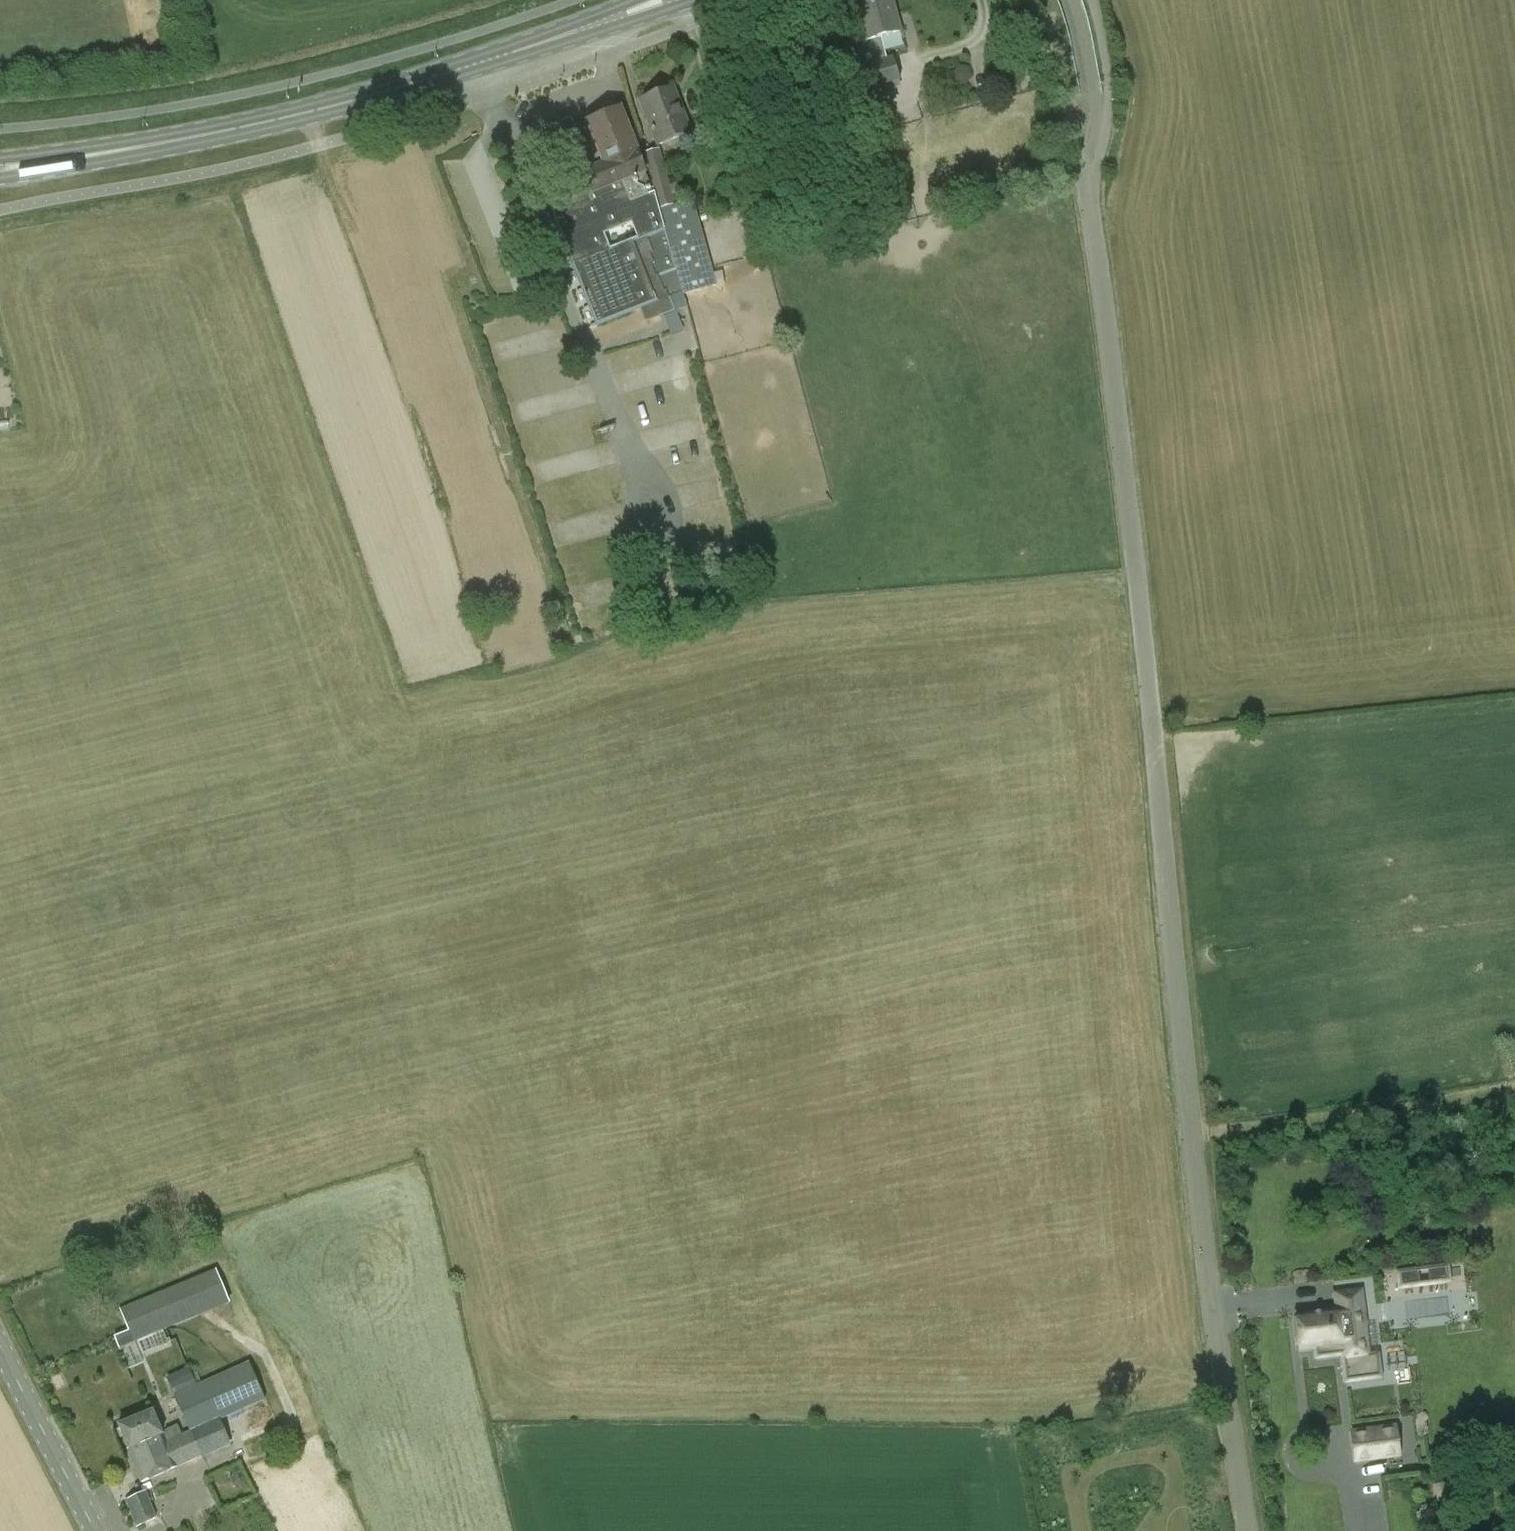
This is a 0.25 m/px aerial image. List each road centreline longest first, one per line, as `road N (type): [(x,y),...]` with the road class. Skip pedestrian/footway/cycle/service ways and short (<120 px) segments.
road 1 (unclassified): [(1249,1530),(1209,1274),(1134,544),(1088,192)]
road 2 (primary): [(0,169),(160,145),(368,97),(660,0)]
road 3 (tertiary): [(99,1530),(0,1337)]

